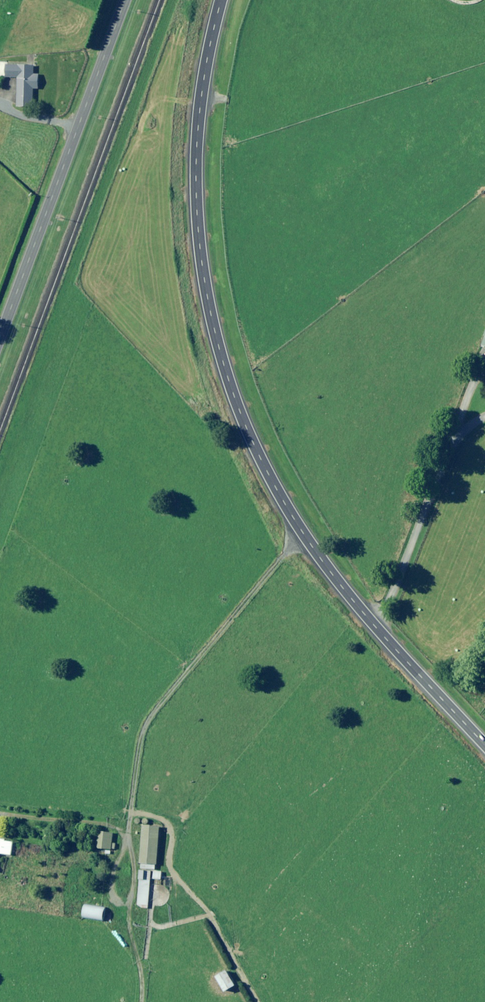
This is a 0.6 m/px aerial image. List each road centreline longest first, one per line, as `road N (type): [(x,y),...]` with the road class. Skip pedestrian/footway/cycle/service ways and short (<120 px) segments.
road 1 (primary): [(484,745),(365,615),(304,535),(229,380),(204,279),(196,181),(221,0)]
road 2 (secondary): [(0,340),(126,0)]
road 3 (track): [(124,831),(147,720),(304,535)]

